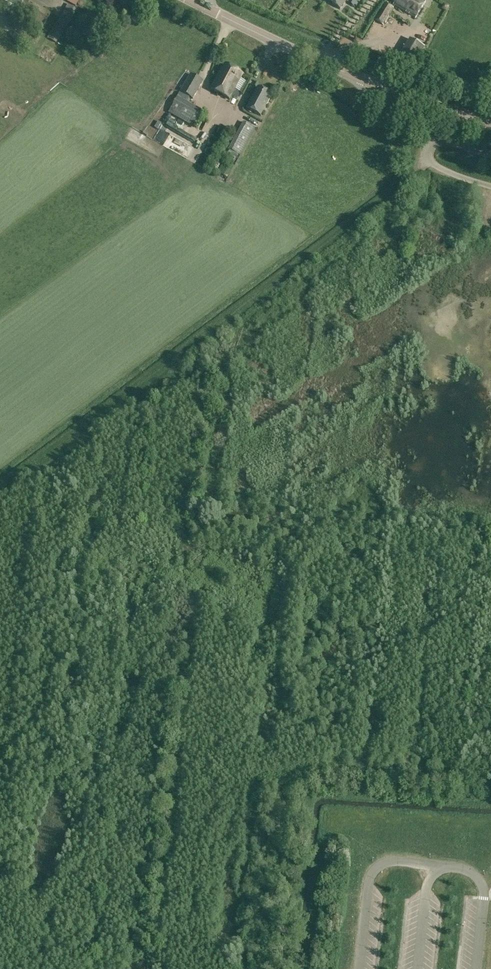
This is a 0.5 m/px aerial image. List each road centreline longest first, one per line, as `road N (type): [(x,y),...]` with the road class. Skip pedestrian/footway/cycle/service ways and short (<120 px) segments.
road 1 (tertiary): [(352,74),(201,5)]
road 2 (tertiary): [(490,123),(352,74)]

